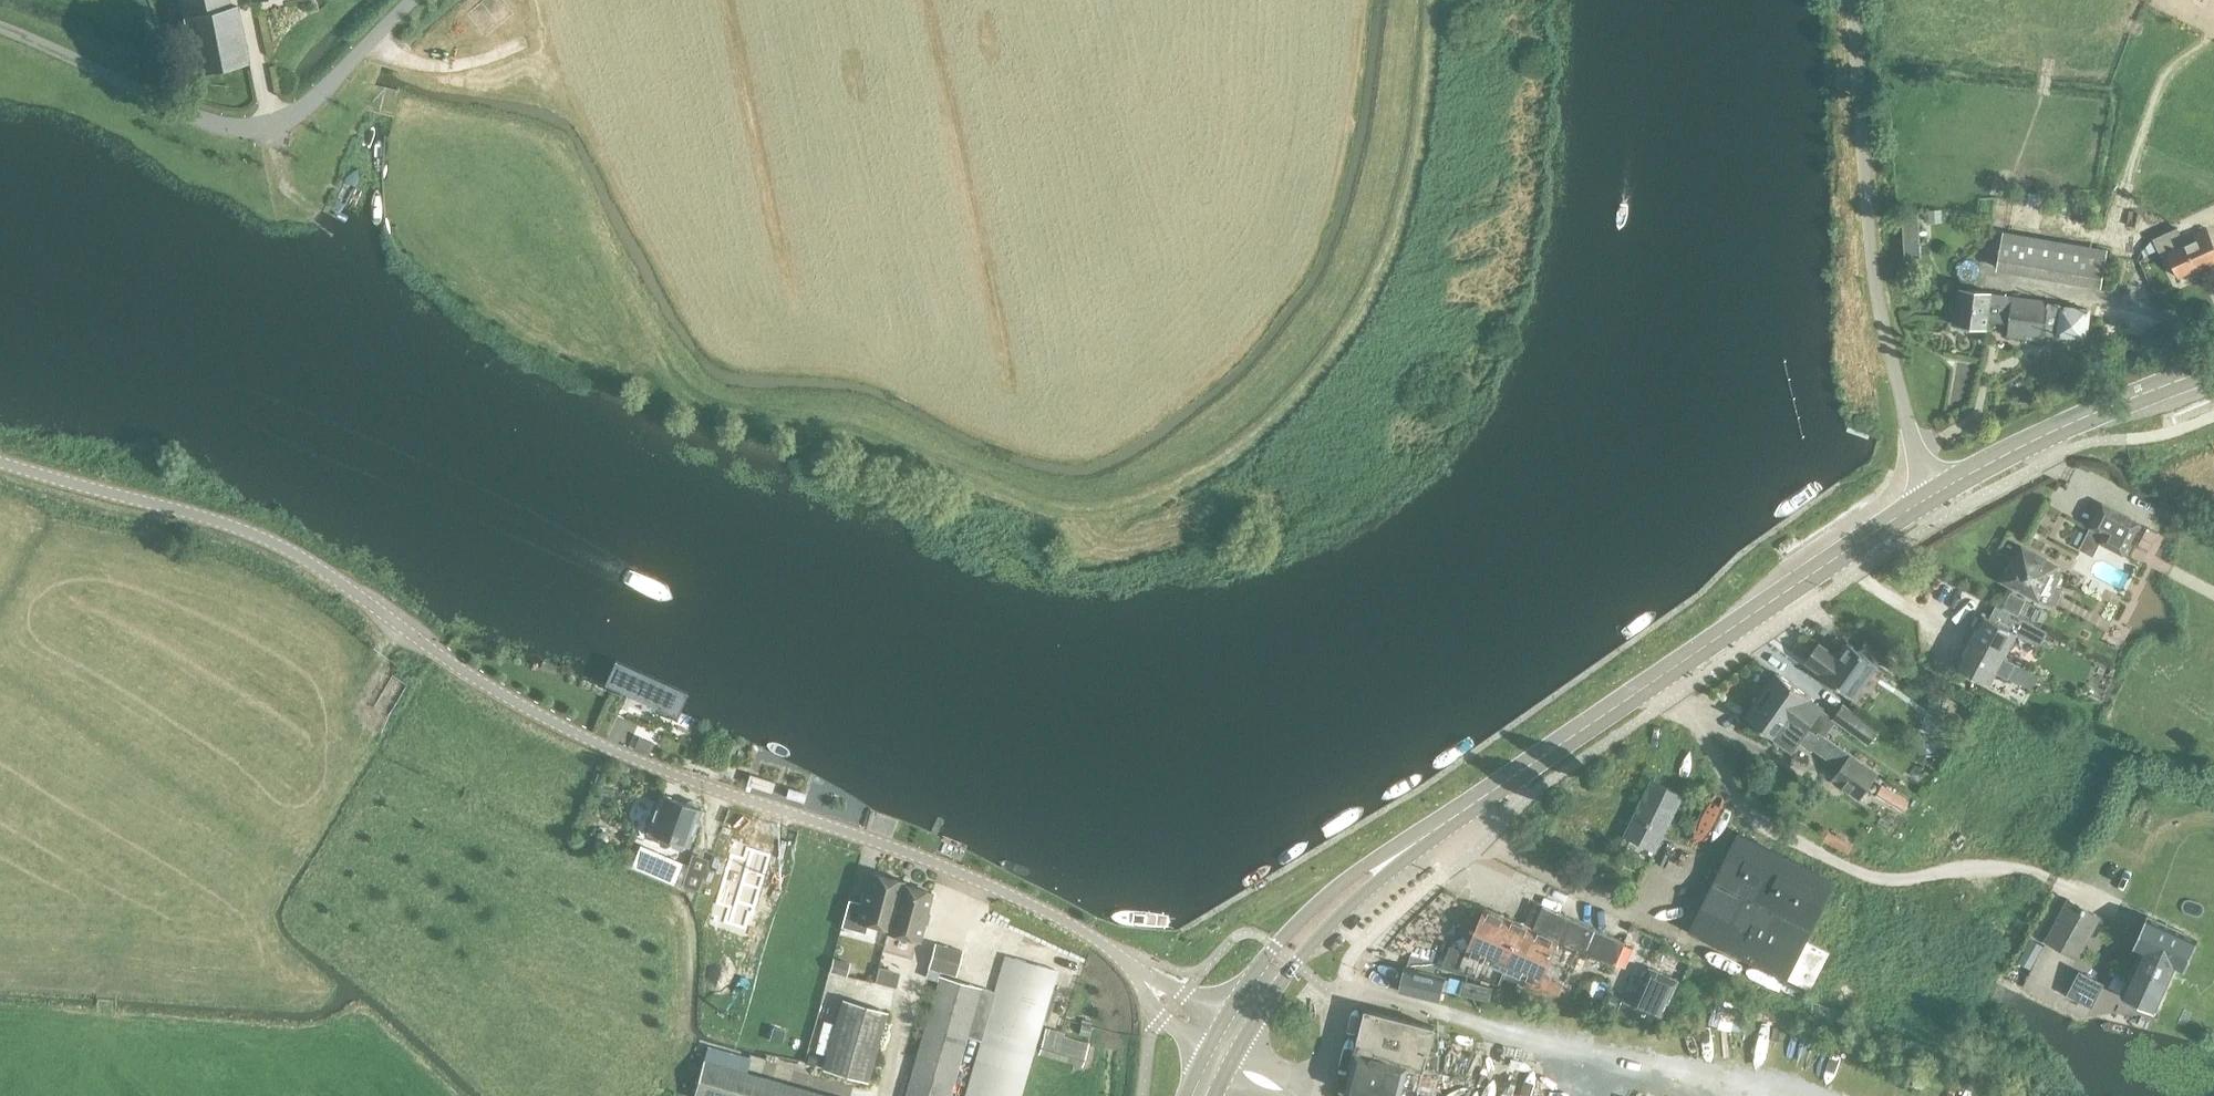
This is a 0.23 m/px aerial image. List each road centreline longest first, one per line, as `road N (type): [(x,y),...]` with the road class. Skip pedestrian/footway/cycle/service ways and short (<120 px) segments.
road 1 (track): [(1413,0),(1392,197),(1277,398),(1135,498),(1040,505),(860,420),(690,390),(536,140),(430,117),(330,83)]
road 2 (unclassified): [(0,459),(240,527),(304,555),(537,711),(659,769),(942,860),(1118,953),(1174,1005)]
road 3 (secondary): [(1224,1047),(1285,953),(1358,880),(1494,798),(1666,677)]
road 4 (unclassified): [(1934,492),(1900,395),(1875,268),(1854,0)]
road 5 (unclassified): [(2060,881),(1996,871),(1893,880),(1848,865),(1755,806),(1666,677)]
road 6 (unclassified): [(0,27),(212,123),(255,127),(305,106),(412,0)]
road 7 (secondary): [(1666,677),(1934,492)]
road 8 (secondary): [(1934,492),(2108,407),(2213,369)]
road 9 (track): [(373,37),(396,56),(429,65),(471,62),(527,41)]
road 10 (track): [(271,123),(247,0)]

